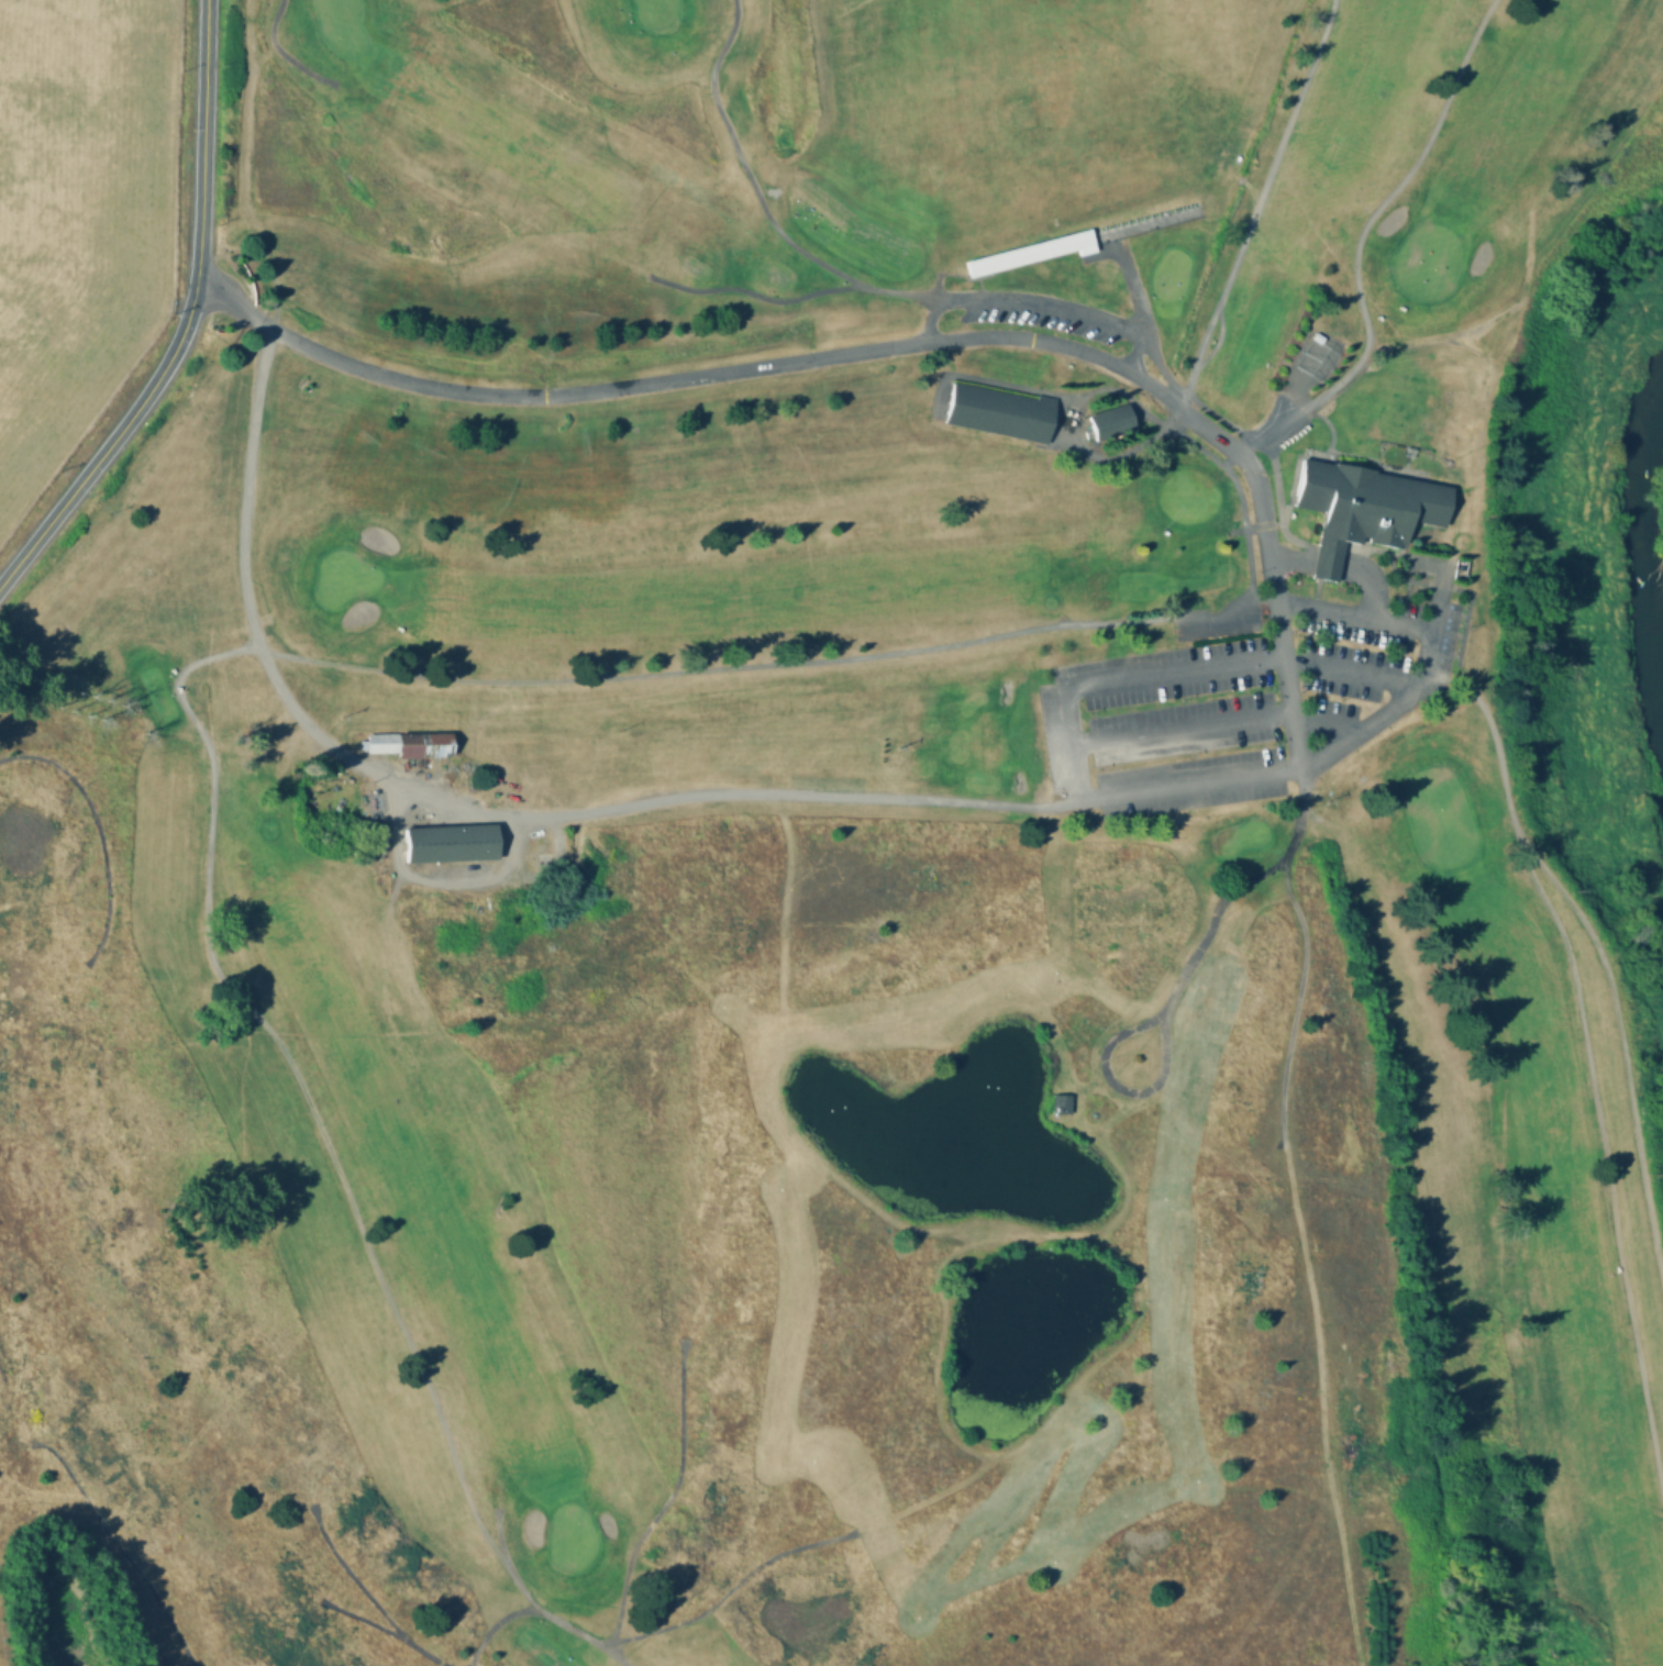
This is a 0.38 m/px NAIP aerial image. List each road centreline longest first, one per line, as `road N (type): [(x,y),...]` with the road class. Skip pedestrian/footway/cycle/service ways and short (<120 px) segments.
road 1 (tertiary): [(0,584),(162,373),(187,319),(199,254),(206,0)]
road 2 (track): [(437,5),(501,48),(665,127),(735,144)]

